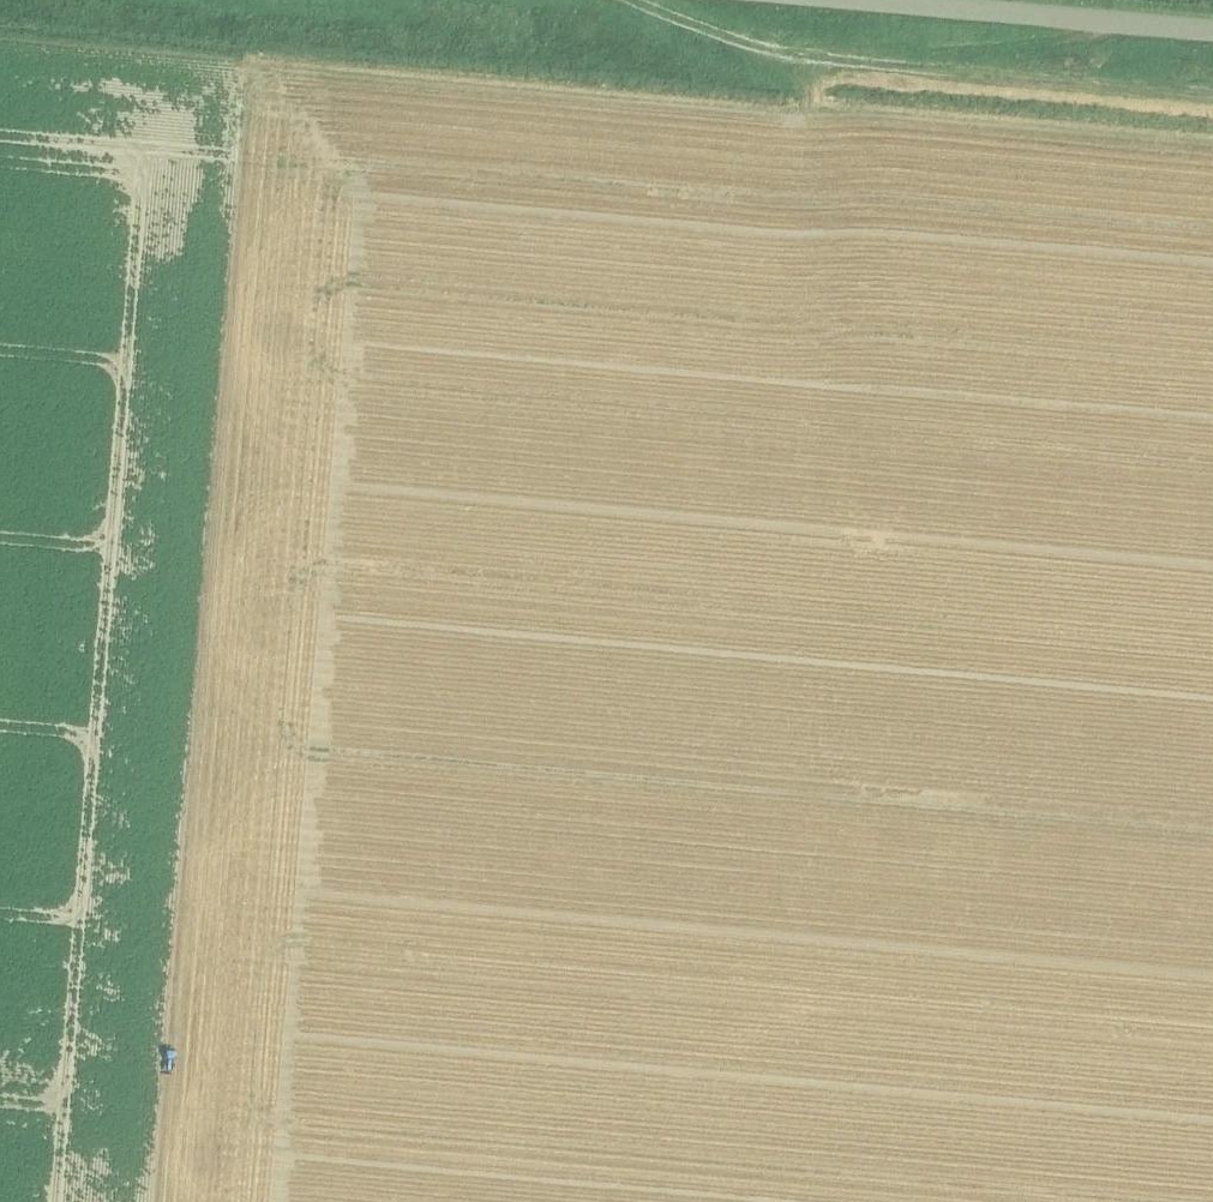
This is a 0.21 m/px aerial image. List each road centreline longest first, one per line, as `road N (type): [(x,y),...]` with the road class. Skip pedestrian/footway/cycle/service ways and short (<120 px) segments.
road 1 (unclassified): [(1212,41),(709,0)]

